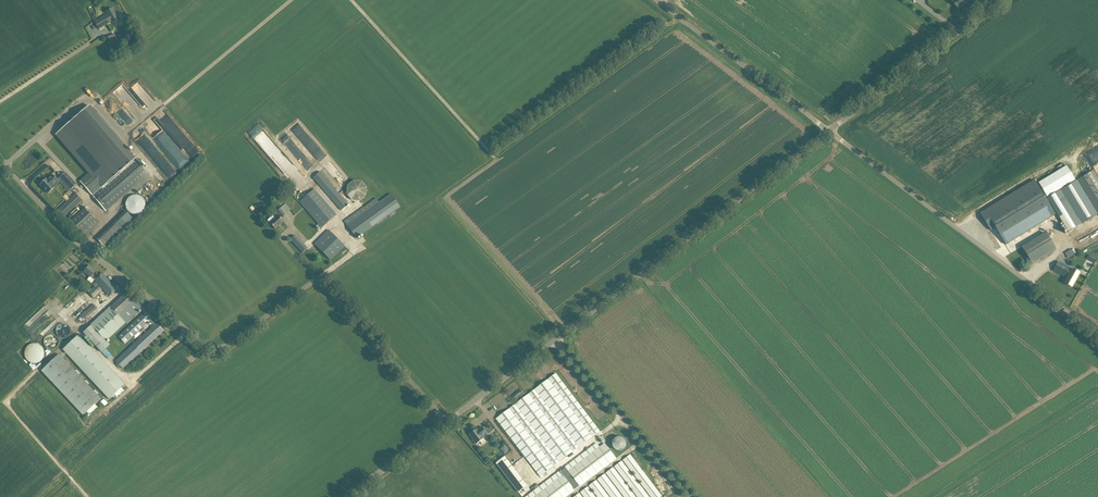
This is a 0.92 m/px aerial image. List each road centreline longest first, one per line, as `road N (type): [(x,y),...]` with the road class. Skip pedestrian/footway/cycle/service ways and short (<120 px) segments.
road 1 (unclassified): [(447,422),(325,281),(318,278),(213,346),(79,241),(0,158)]
road 2 (tertiary): [(555,339),(829,131)]
road 3 (unclassified): [(1097,335),(829,131)]
road 4 (unclassified): [(829,131),(655,0)]
road 5 (track): [(124,137),(293,0)]
road 6 (tertiary): [(829,131),(1001,0)]
road 7 (unclassified): [(692,496),(555,339)]
road 8 (track): [(352,0),(487,150)]
road 9 (tertiary): [(447,422),(555,339)]
road 10 (tertiary): [(347,496),(447,422)]

